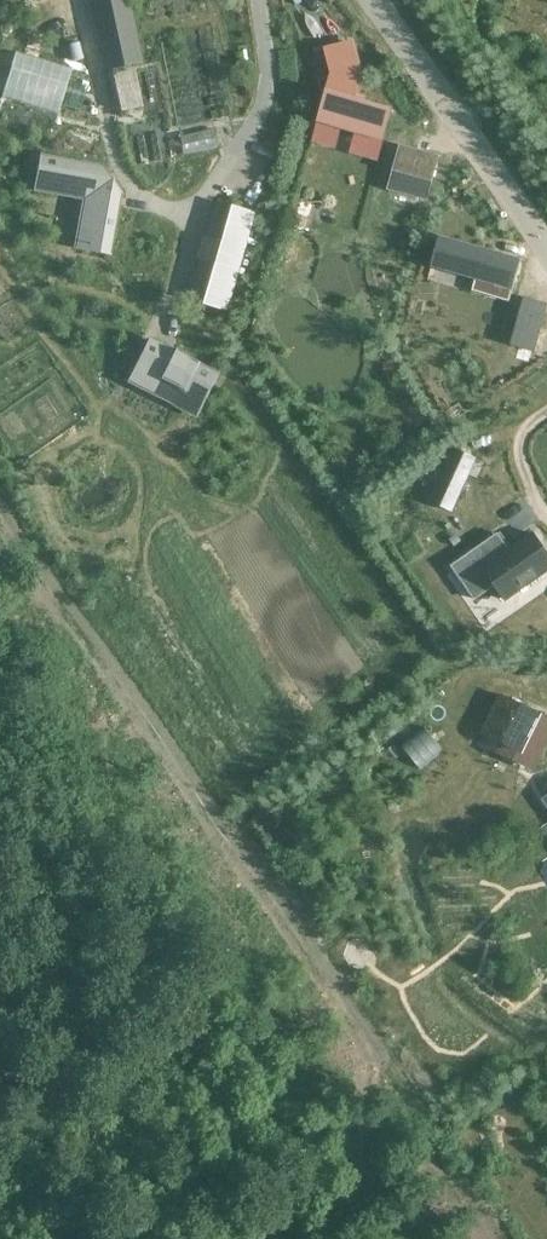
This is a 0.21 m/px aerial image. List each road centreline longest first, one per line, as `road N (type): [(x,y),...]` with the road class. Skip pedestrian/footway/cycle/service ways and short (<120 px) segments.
road 1 (residential): [(546,250),(374,0)]

